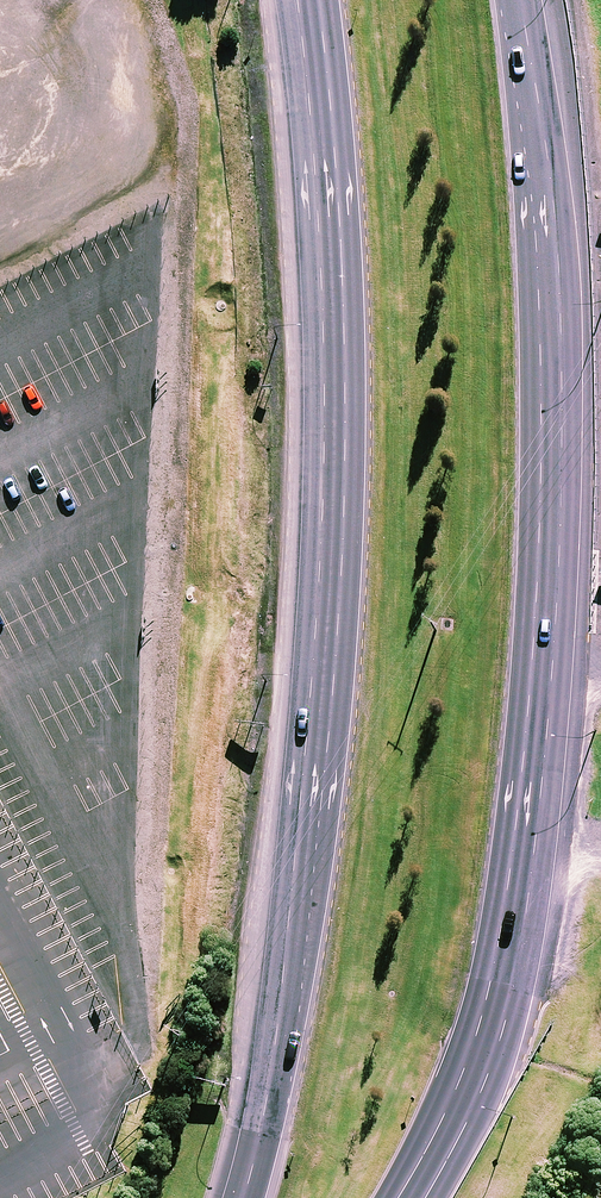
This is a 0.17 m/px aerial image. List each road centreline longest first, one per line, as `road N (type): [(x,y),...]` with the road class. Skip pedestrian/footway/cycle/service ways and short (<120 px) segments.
road 1 (primary): [(521,0),(545,189),(551,551),(502,992),(478,1068),(413,1197)]
road 2 (primary): [(243,1197),(261,1141),(296,922),(327,660),(334,324),(307,0)]

